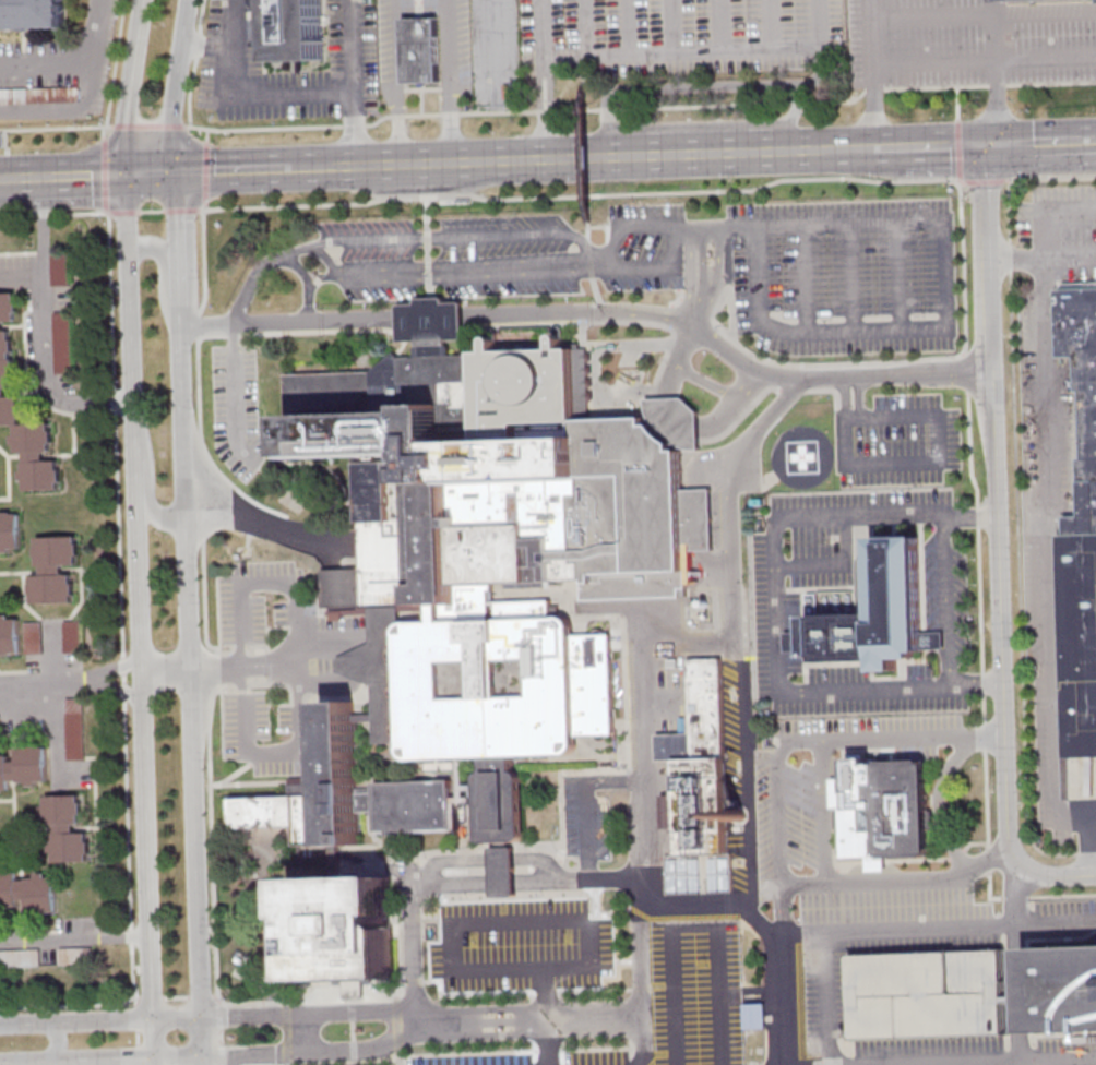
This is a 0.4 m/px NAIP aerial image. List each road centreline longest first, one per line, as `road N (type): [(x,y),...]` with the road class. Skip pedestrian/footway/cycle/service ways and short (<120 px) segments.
road 1 (residential): [(127,175),(151,1019)]
road 2 (residential): [(986,144),(1010,847),(1027,873),(1095,875)]
road 3 (residential): [(205,1018),(183,327)]
road 4 (secondary): [(810,149),(439,163)]
road 5 (residential): [(207,1057),(376,1052),(418,1033)]
road 6 (residential): [(417,1012),(205,1018)]
road 7 (residential): [(194,672),(0,689)]
road 8 (residential): [(178,172),(189,0)]
road 9 (residential): [(183,327),(178,172)]
road 10 (residential): [(0,1064),(152,1060)]
road 11 (residential): [(151,1019),(0,1025)]
road 12 (residential): [(183,327),(167,309),(157,246),(129,254)]

